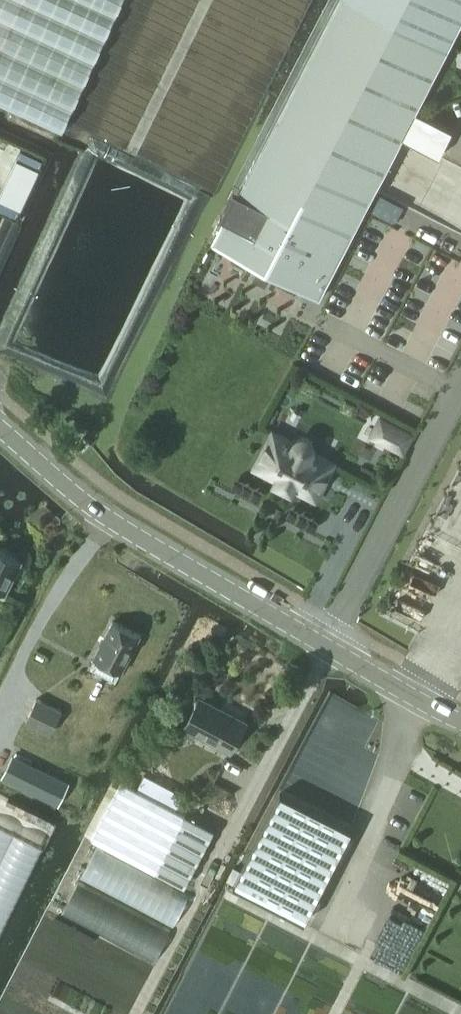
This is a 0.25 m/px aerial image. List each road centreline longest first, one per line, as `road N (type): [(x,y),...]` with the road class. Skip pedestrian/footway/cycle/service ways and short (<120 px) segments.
road 1 (tertiary): [(460,725),(103,518),(0,421)]

